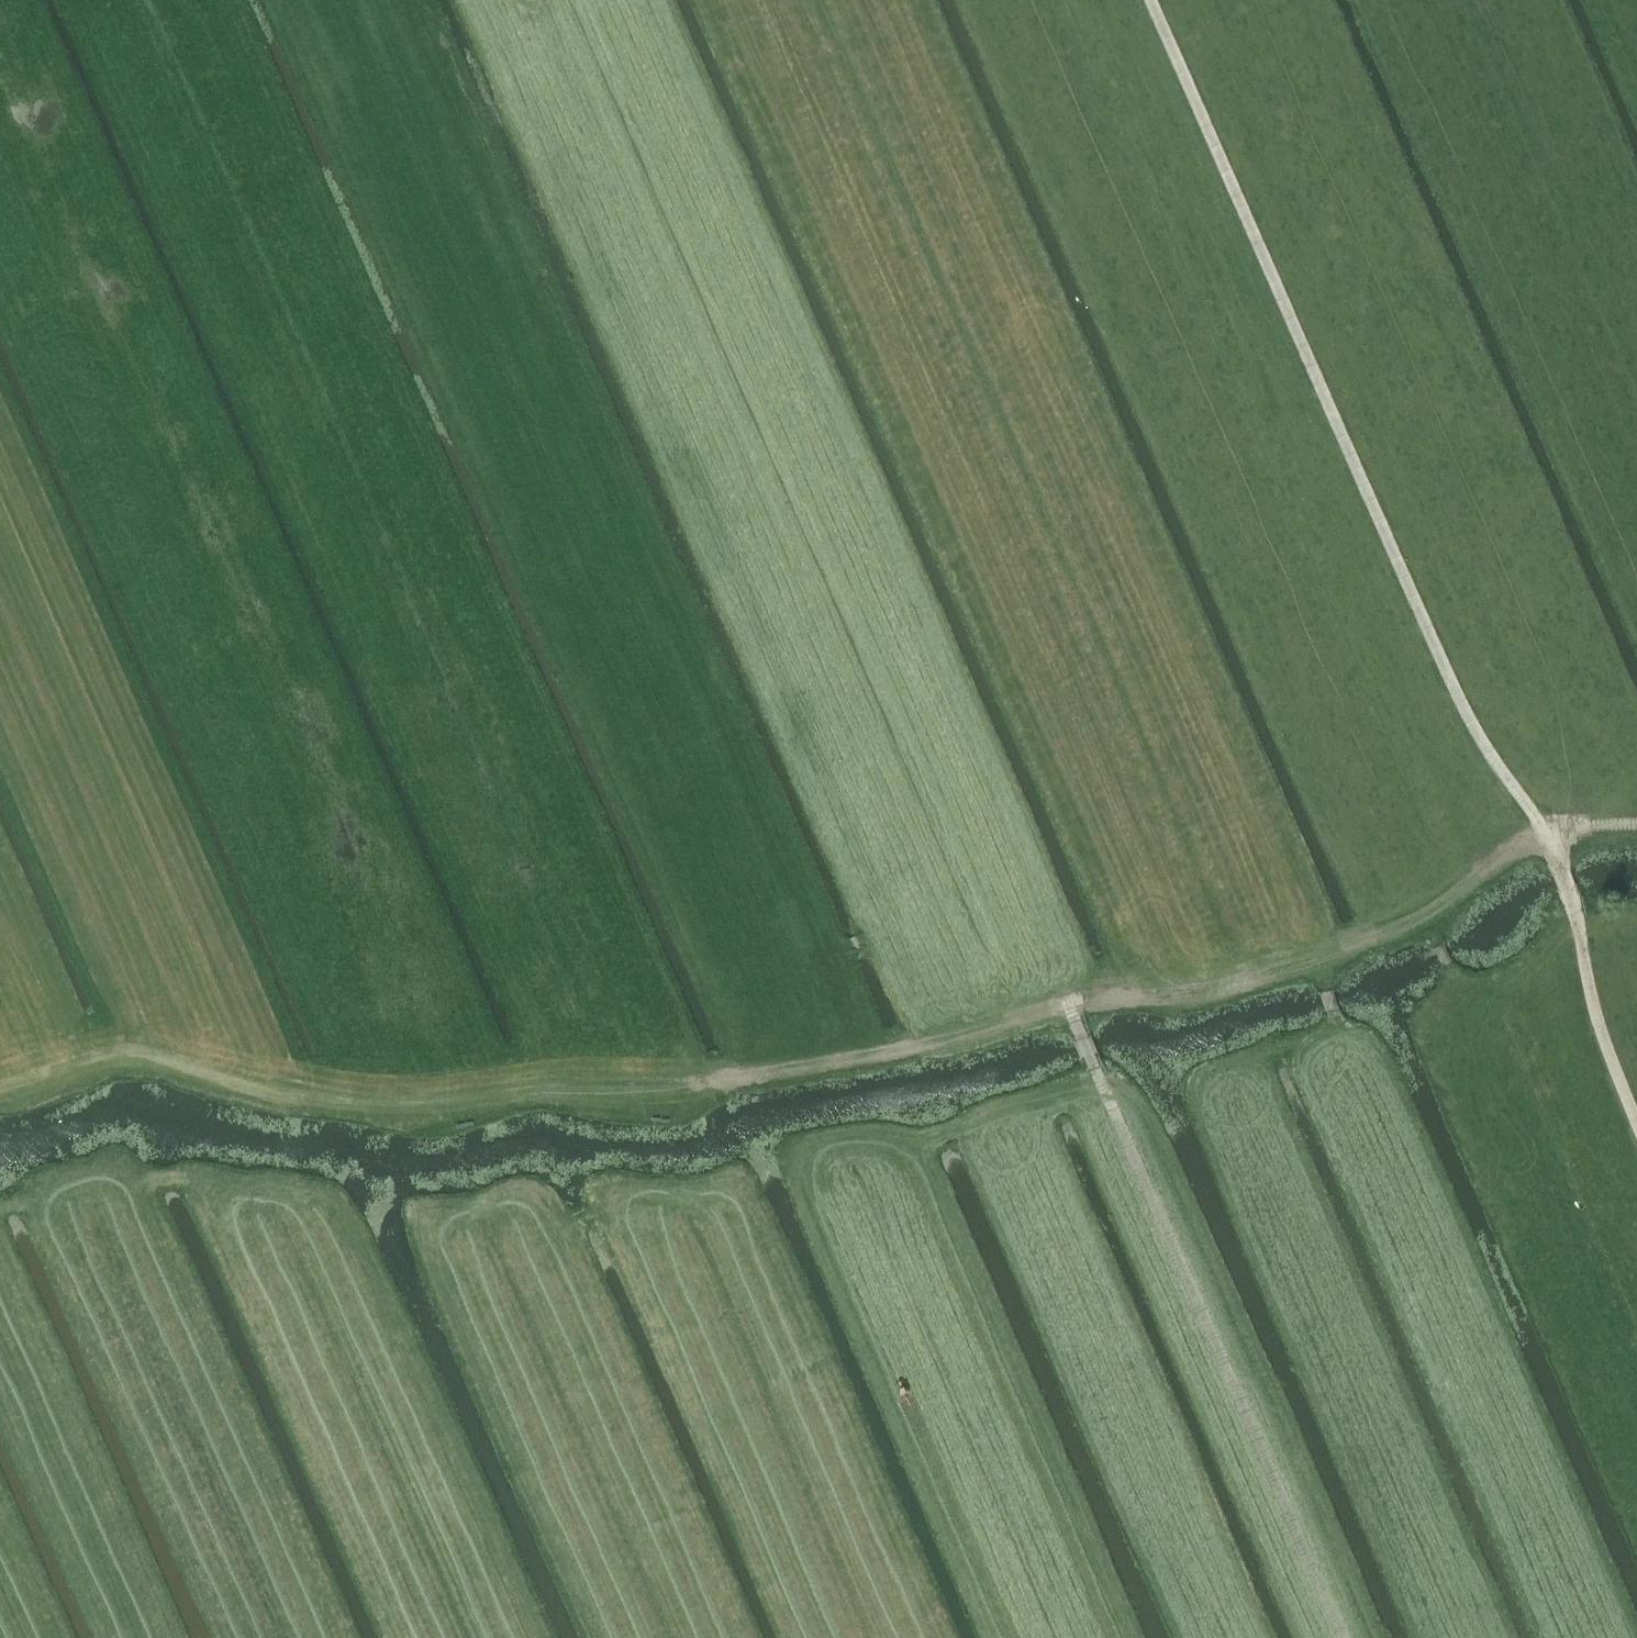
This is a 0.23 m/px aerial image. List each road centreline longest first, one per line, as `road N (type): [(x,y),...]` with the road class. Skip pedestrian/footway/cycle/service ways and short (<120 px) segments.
road 1 (track): [(765,1067),(913,1048),(1120,986),(1309,957),(1404,912),(1517,841),(1552,837),(1573,895),(1590,993),(1636,1115)]
road 2 (track): [(1151,0),(1488,748),(1552,837),(1636,824)]
road 3 (track): [(1342,1637),(1069,998)]
road 4 (track): [(0,1087),(124,1053),(252,1091),(507,1097),(559,1081)]

